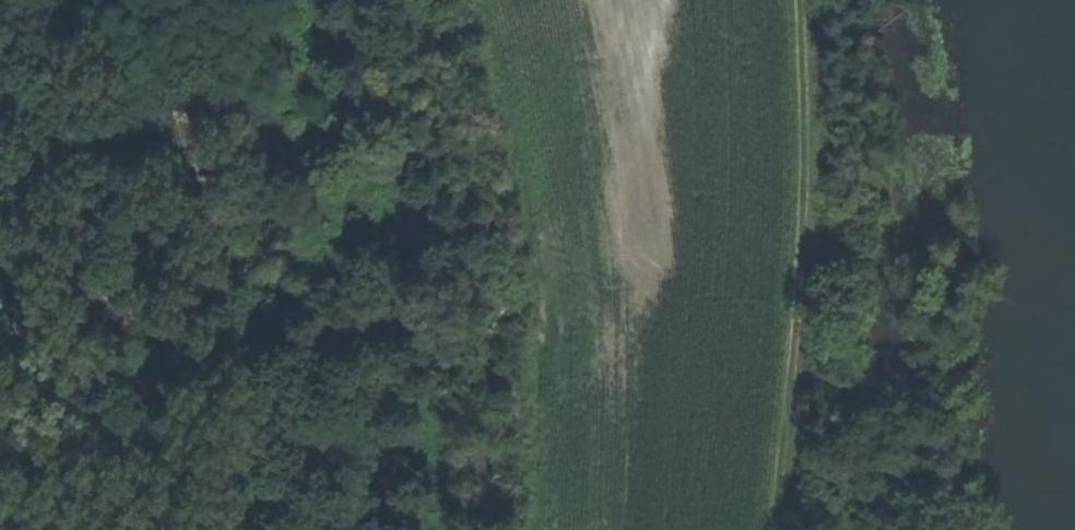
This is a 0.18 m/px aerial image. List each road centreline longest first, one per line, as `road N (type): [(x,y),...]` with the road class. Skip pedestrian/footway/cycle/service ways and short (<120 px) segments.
road 1 (track): [(241,529),(239,384),(211,197),(169,70),(102,0)]

